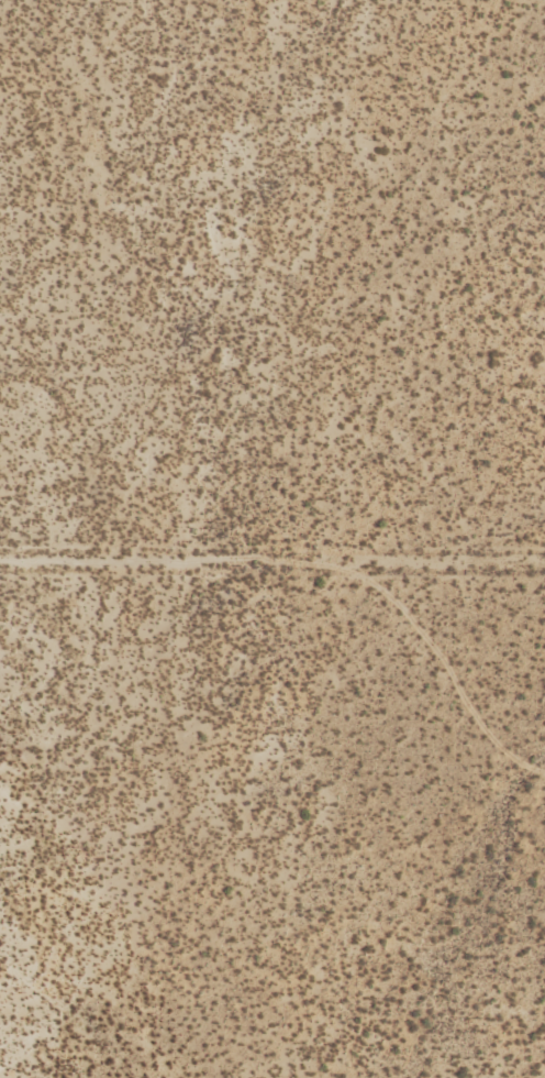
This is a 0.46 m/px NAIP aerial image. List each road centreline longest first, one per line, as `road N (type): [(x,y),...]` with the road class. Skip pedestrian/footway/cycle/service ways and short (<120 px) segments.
road 1 (track): [(544,575),(0,572)]

